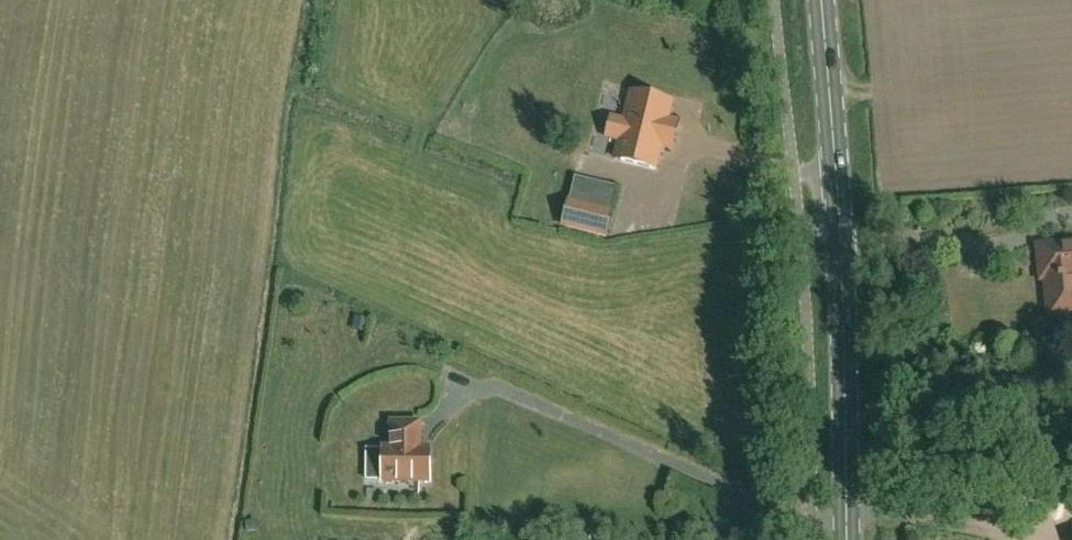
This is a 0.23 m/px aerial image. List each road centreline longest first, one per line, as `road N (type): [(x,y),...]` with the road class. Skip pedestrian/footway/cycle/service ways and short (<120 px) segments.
road 1 (secondary): [(847,539),(843,233),(824,0)]

